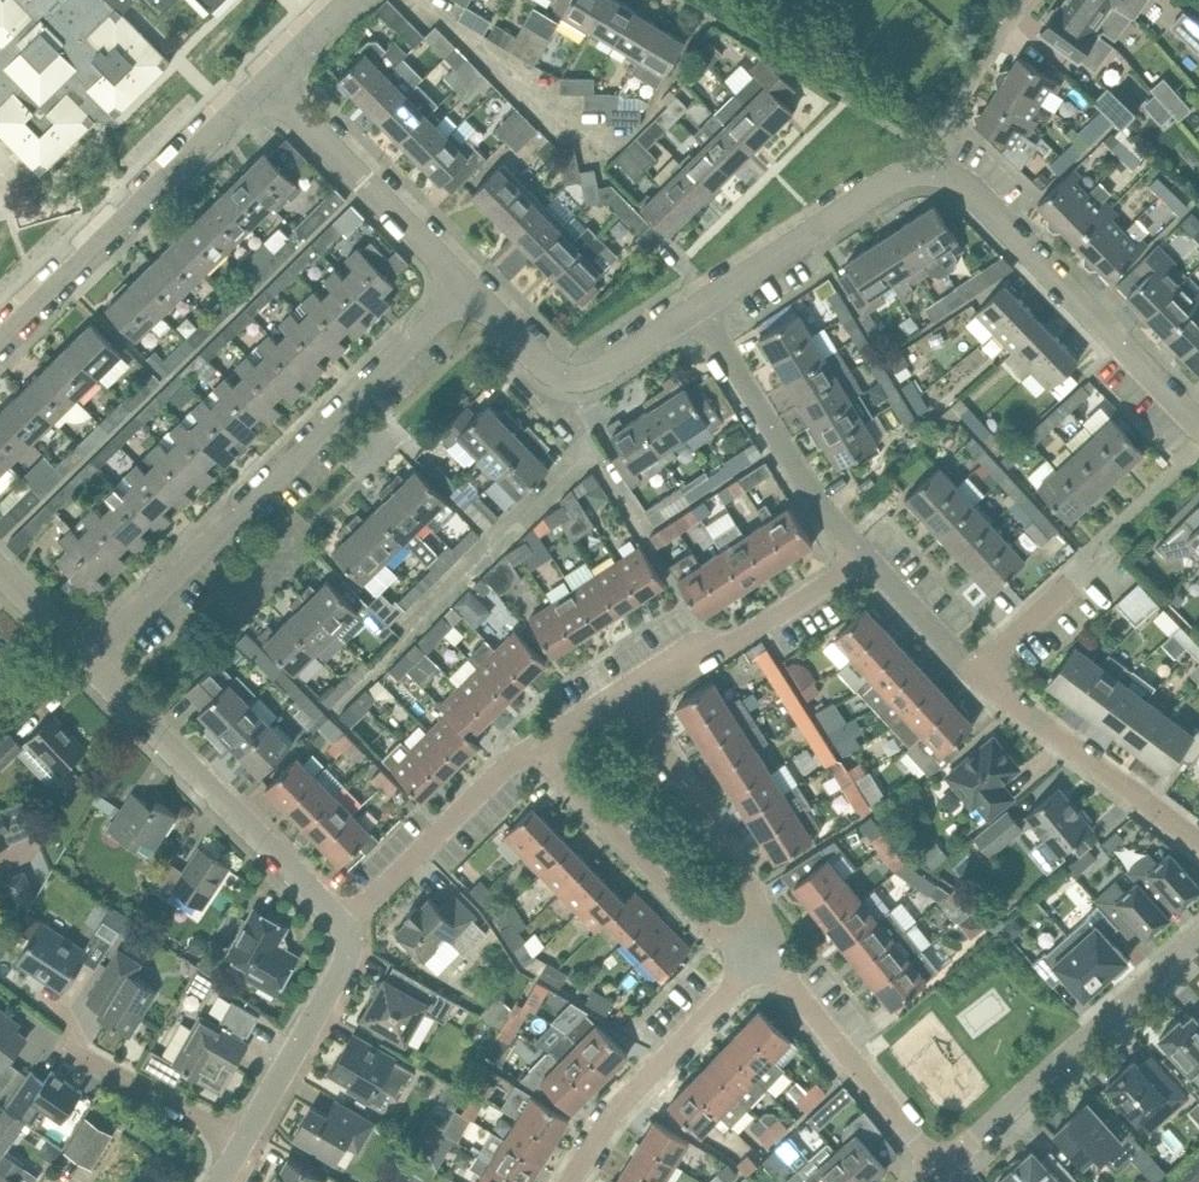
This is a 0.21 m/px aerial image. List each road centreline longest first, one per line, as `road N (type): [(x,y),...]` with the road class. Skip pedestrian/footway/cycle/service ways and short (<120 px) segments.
road 1 (residential): [(1198,425),(977,193),(942,173),(889,183),(696,310)]
road 2 (residential): [(83,662),(462,288)]
road 3 (residential): [(0,342),(272,85)]
road 4 (residential): [(342,920),(83,662)]
road 5 (residential): [(946,1169),(1198,939)]
road 6 (residential): [(753,967),(763,919),(751,881),(629,687)]
road 7 (residential): [(753,967),(536,747)]
road 8 (residential): [(696,310),(574,398),(462,288)]
road 9 (residential): [(696,310),(808,484),(866,558)]
road 10 (residential): [(1198,846),(975,673)]
road 11 (residential): [(573,1181),(602,1132),(753,967)]
road 12 (residential): [(946,1169),(753,967)]
road 13 (residential): [(462,288),(272,85)]
road 14 (residential): [(629,687),(691,645),(739,640),(866,558)]
road 15 (residential): [(342,920),(536,747)]
road 16 (residential): [(242,1144),(346,964),(342,920)]
road 17 (residential): [(242,1144),(29,1014)]
road 18 (residential): [(975,673),(1108,559)]
road 19 (residential): [(866,558),(975,673)]

